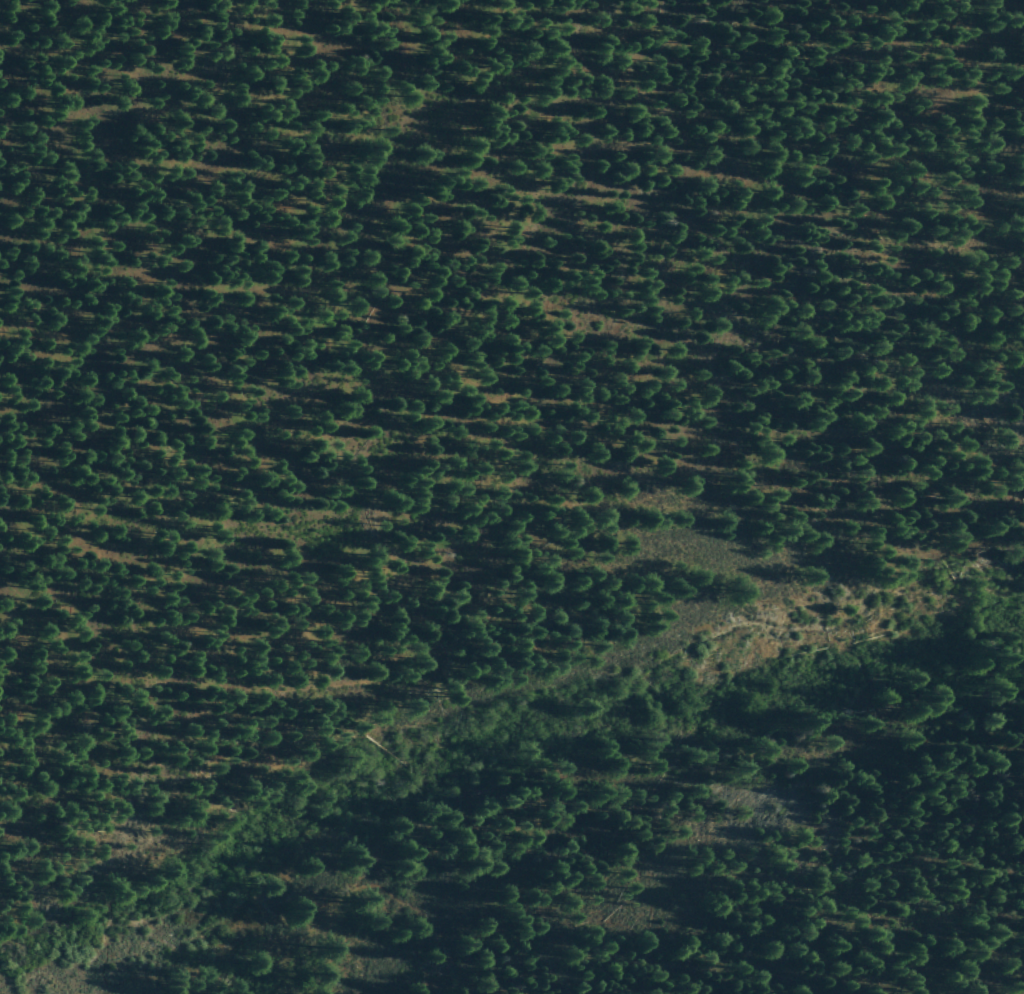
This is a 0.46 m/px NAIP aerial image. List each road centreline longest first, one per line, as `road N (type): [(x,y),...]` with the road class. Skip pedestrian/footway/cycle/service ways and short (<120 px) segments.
road 1 (track): [(0,569),(109,672)]

